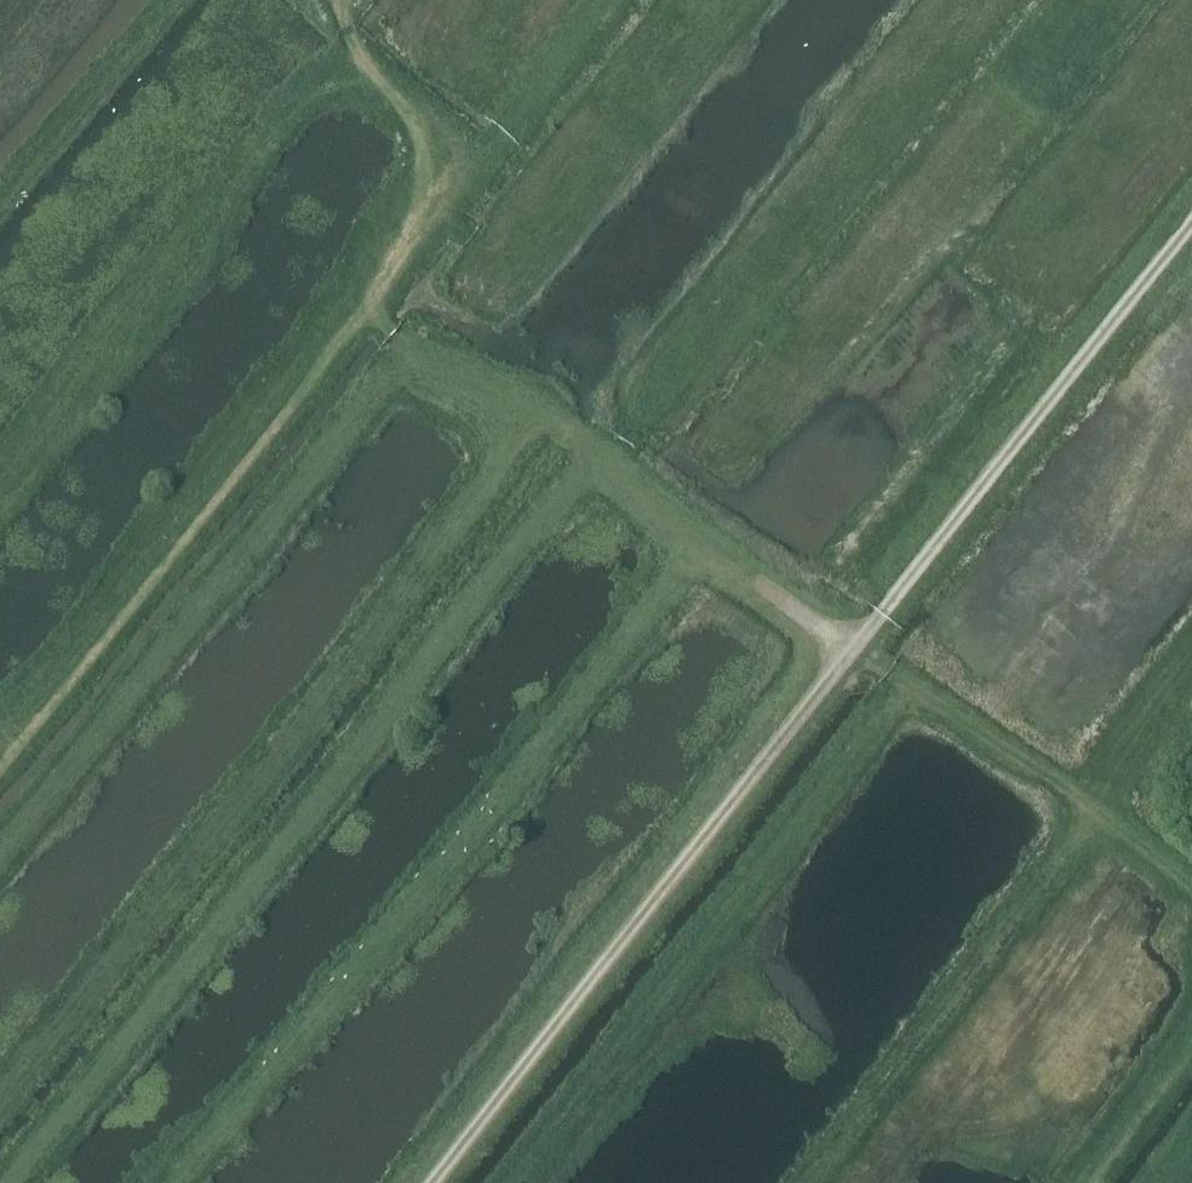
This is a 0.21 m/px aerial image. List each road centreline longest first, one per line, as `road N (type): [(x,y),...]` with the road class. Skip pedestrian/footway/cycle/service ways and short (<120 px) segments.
road 1 (track): [(1191,219),(432,1182)]
road 2 (track): [(349,0),(342,9),(351,56),(404,106),(431,155),(435,193),(370,304),(0,760)]
road 3 (track): [(852,647),(540,413),(404,345),(370,304)]
road 4 (track): [(852,647),(1191,886)]

